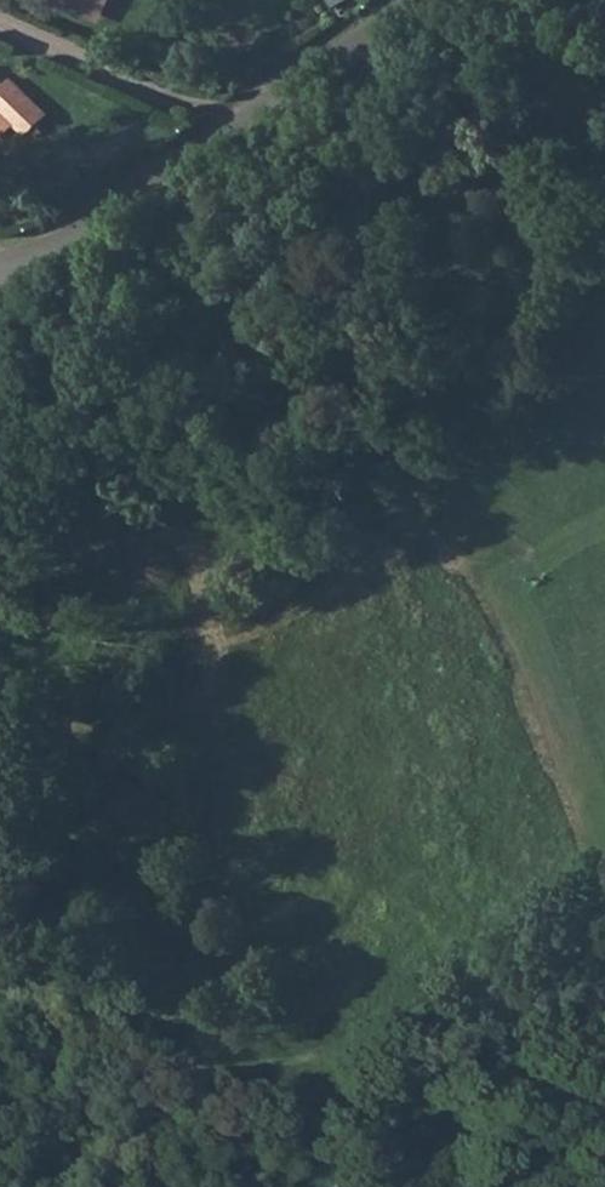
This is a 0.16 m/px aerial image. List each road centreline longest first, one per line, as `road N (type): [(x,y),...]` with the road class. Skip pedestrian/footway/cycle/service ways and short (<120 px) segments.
road 1 (residential): [(425,0),(103,220),(0,272)]

